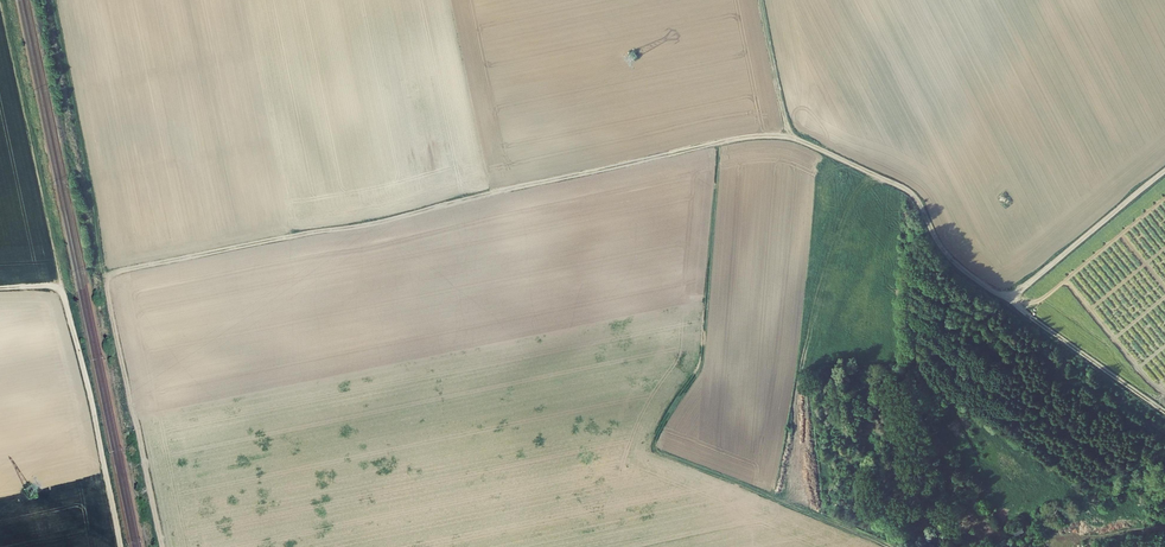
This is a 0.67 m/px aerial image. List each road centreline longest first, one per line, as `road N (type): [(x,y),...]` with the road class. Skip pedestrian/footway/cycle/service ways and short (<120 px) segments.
road 1 (unclassified): [(108,287),(120,271),(782,136),(904,189),(960,267),(1164,412)]
road 2 (track): [(163,546),(108,287)]
road 3 (track): [(1164,172),(1009,300)]
road 4 (track): [(760,0),(787,137)]

